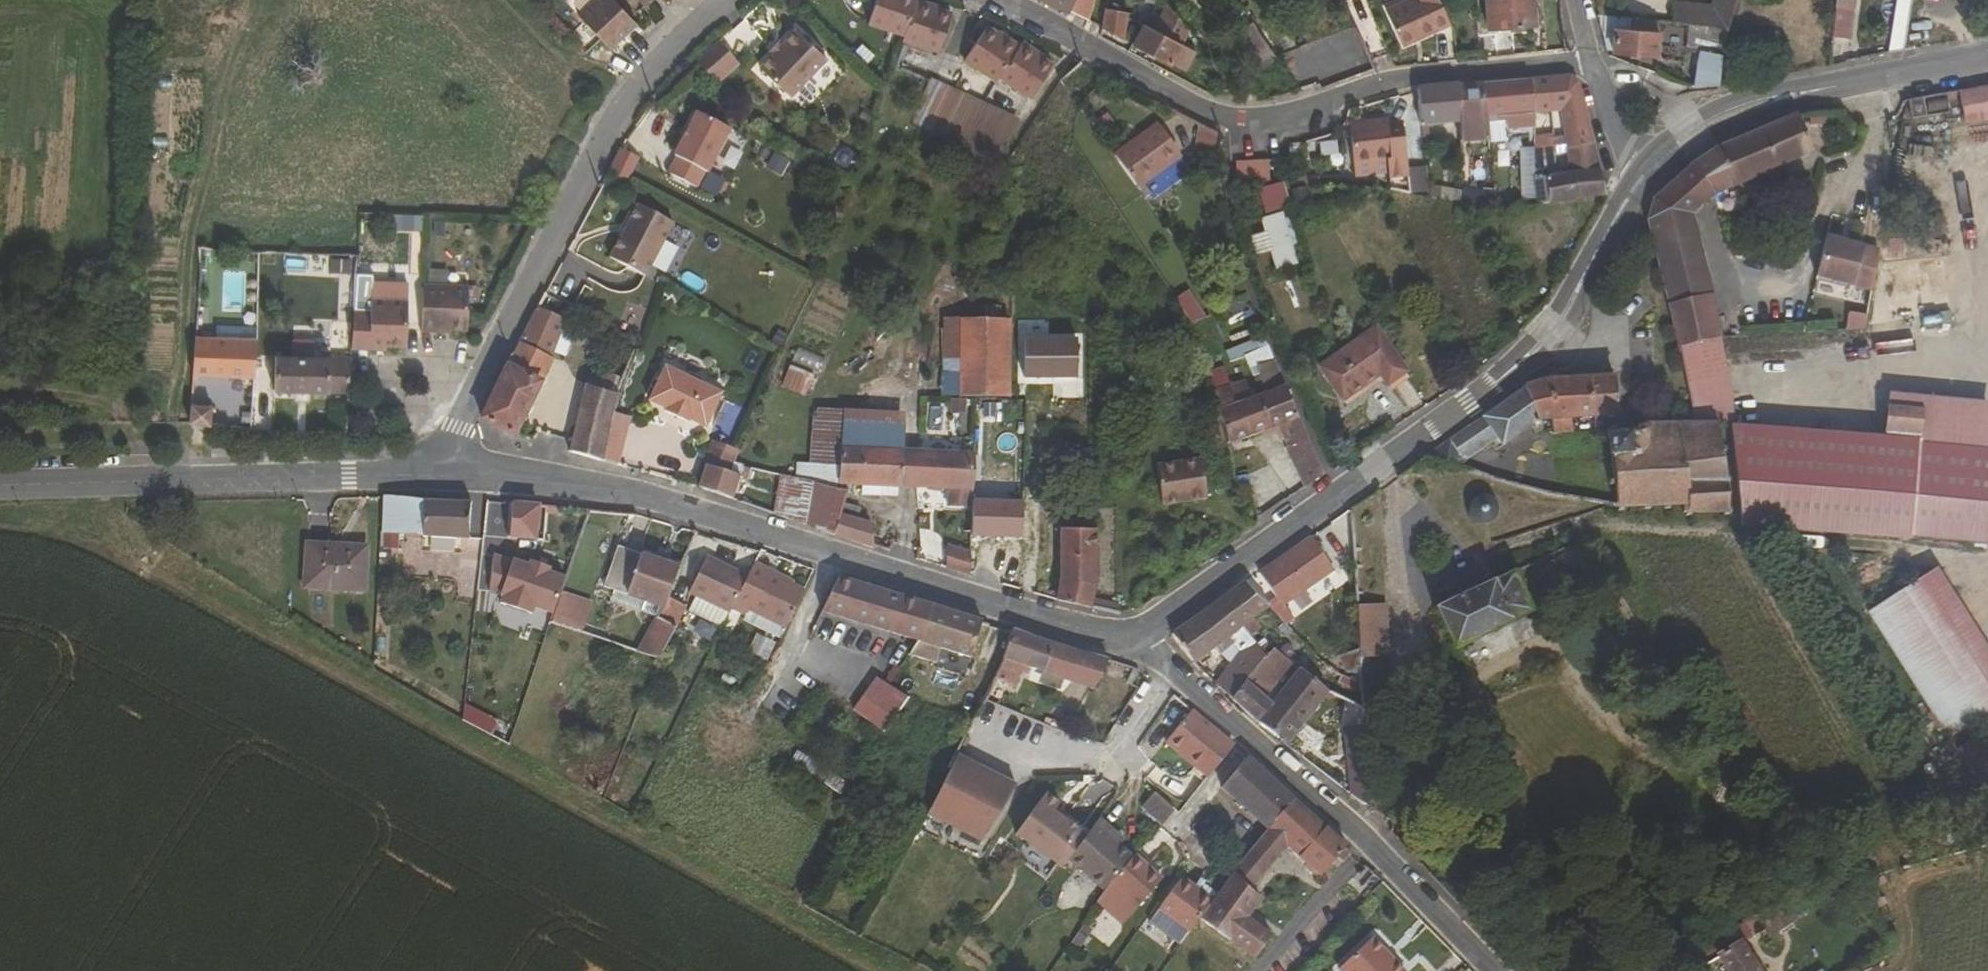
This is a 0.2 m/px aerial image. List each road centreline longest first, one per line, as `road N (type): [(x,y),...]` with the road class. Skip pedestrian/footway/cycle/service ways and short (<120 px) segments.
road 1 (track): [(855,970),(189,597),(87,558),(0,541)]
road 2 (tertiary): [(1648,168),(1554,334),(1496,385),(1132,639)]
road 3 (tertiary): [(1132,639),(659,498),(442,476)]
road 4 (unclassified): [(984,0),(1215,120),(1263,119),(1424,75),(1593,61)]
road 5 (unclassified): [(442,476),(591,168),(737,0)]
road 6 (residential): [(1494,970),(1388,861),(1132,639)]
road 7 (tertiary): [(442,476),(0,485)]
road 8 (tertiary): [(1987,56),(1745,109),(1648,168)]
road 9 (residential): [(1648,168),(1612,117),(1593,61)]

